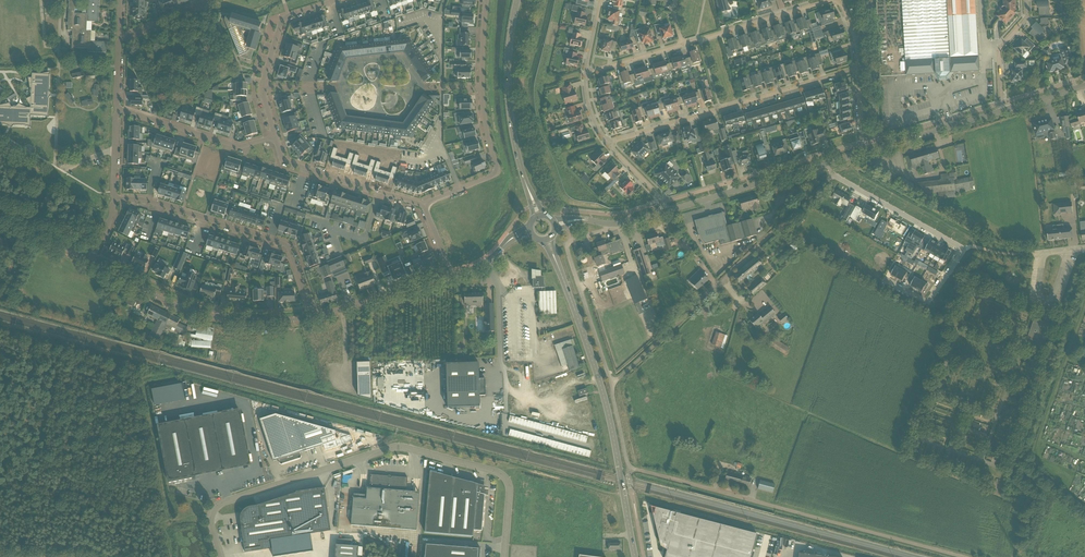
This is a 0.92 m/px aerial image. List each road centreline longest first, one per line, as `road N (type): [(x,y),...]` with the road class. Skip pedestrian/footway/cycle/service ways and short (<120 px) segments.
road 1 (track): [(964,556),(630,467)]
road 2 (unclassified): [(222,556),(217,506),(384,453),(405,450),(494,474)]
road 3 (secondary): [(637,556),(611,413),(556,261)]
road 4 (residential): [(613,385),(832,175)]
road 5 (residential): [(607,143),(858,69)]
road 6 (residential): [(832,175),(963,249),(928,304),(888,282)]
road 7 (residential): [(113,200),(145,201),(287,245),(313,319)]
road 8 (residential): [(313,319),(226,319),(90,263)]
road 9 (residential): [(682,44),(833,1),(847,11),(858,69)]
road 10 (track): [(1084,301),(1035,452),(1084,506)]
road 11 (residential): [(613,385),(565,245),(613,224)]
road 12 (track): [(0,489),(162,523),(169,556)]
road 13 (secondary): [(529,190),(515,141),(509,69),(517,0)]
road 14 (tertiary): [(663,212),(829,163)]
road 15 (residential): [(276,137),(282,160),(423,204)]
road 16 (residential): [(115,109),(240,147),(276,137)]
road 17 (residential): [(423,204),(497,170),(482,88)]
road 18 (residential): [(454,276),(313,319)]
road 19 (tertiary): [(864,153),(1003,111)]
road 20 (residential): [(338,0),(284,19),(262,87)]
road 21 (residential): [(1003,111),(998,52),(1025,19),(1027,0)]

